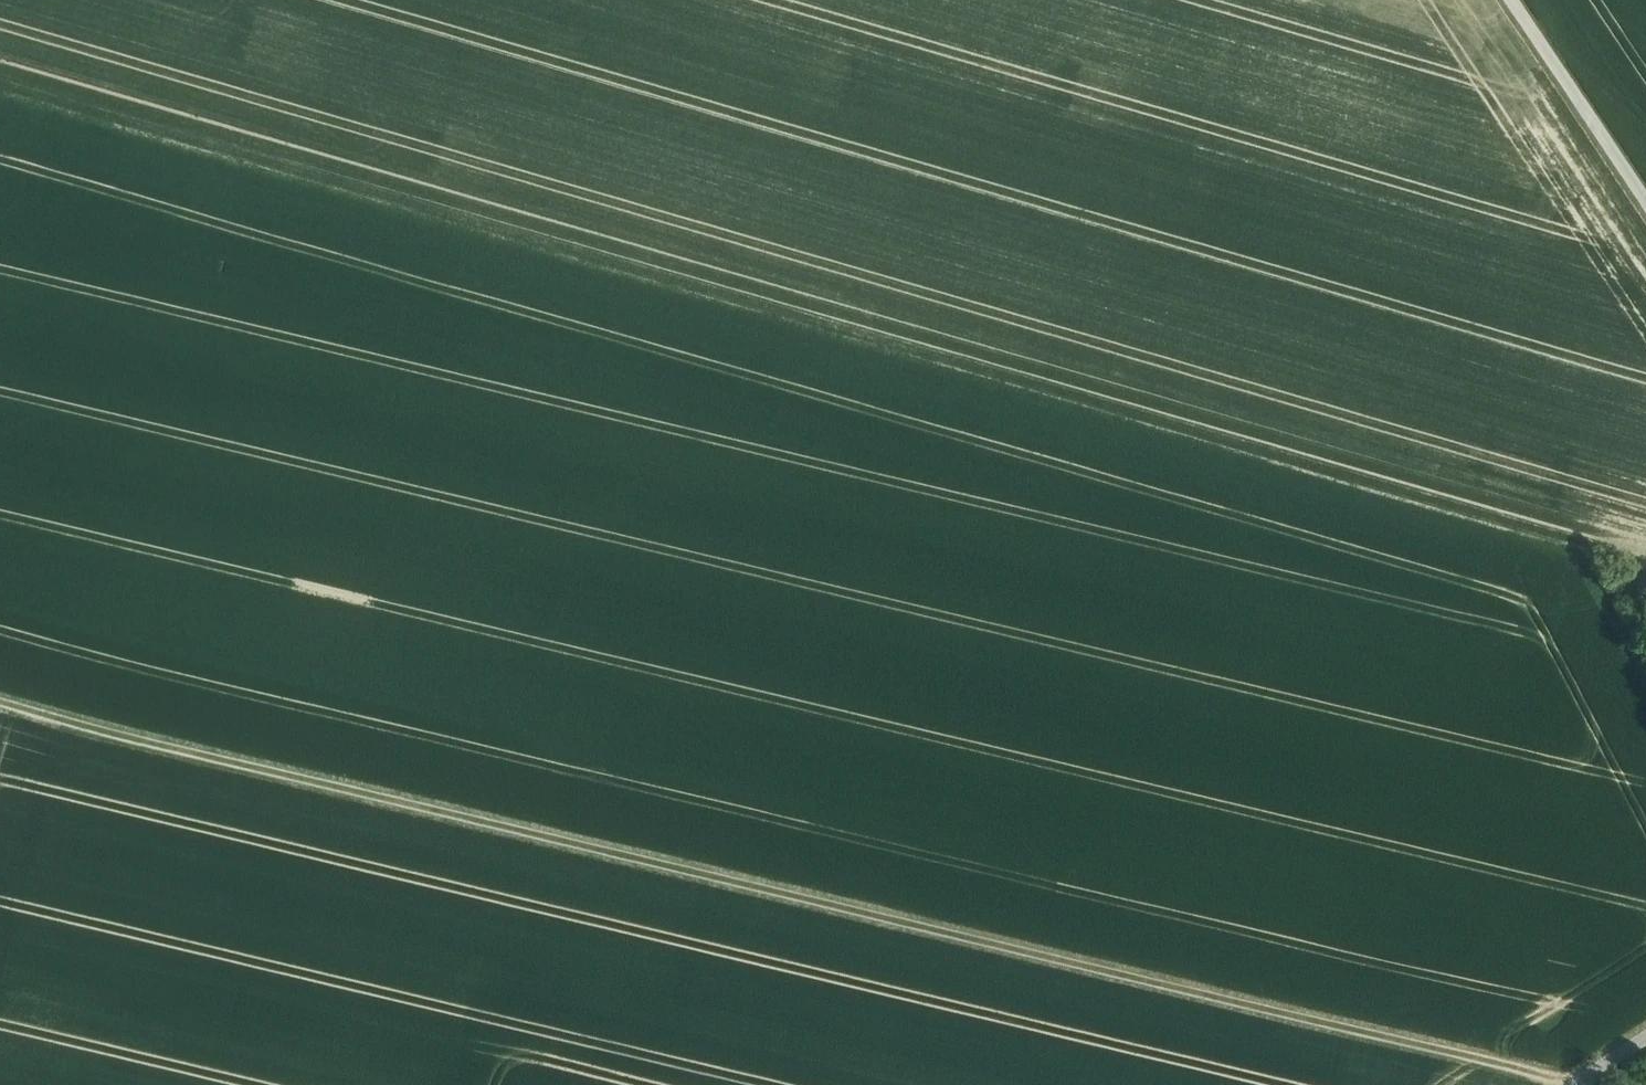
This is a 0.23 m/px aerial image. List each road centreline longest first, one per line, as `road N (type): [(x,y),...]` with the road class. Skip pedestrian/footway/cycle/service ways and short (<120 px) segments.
road 1 (track): [(1563,1084),(0,700)]
road 2 (unclassified): [(1645,200),(1512,0)]

